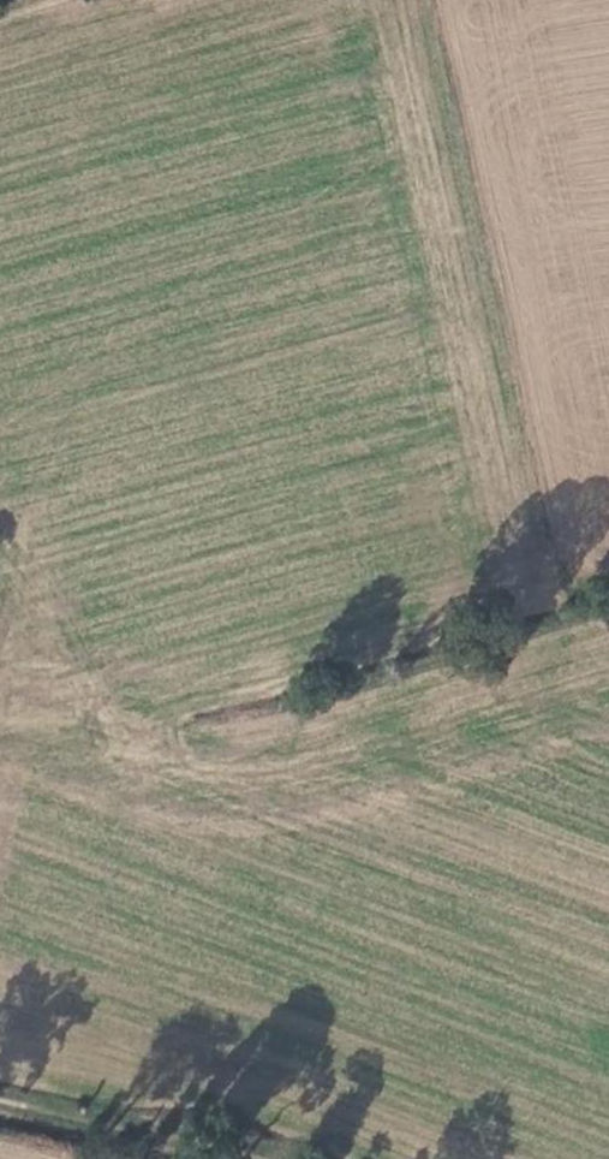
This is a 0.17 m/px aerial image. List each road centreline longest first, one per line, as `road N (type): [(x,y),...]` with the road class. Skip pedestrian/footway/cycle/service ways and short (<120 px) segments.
road 1 (track): [(0,1101),(270,1158)]

